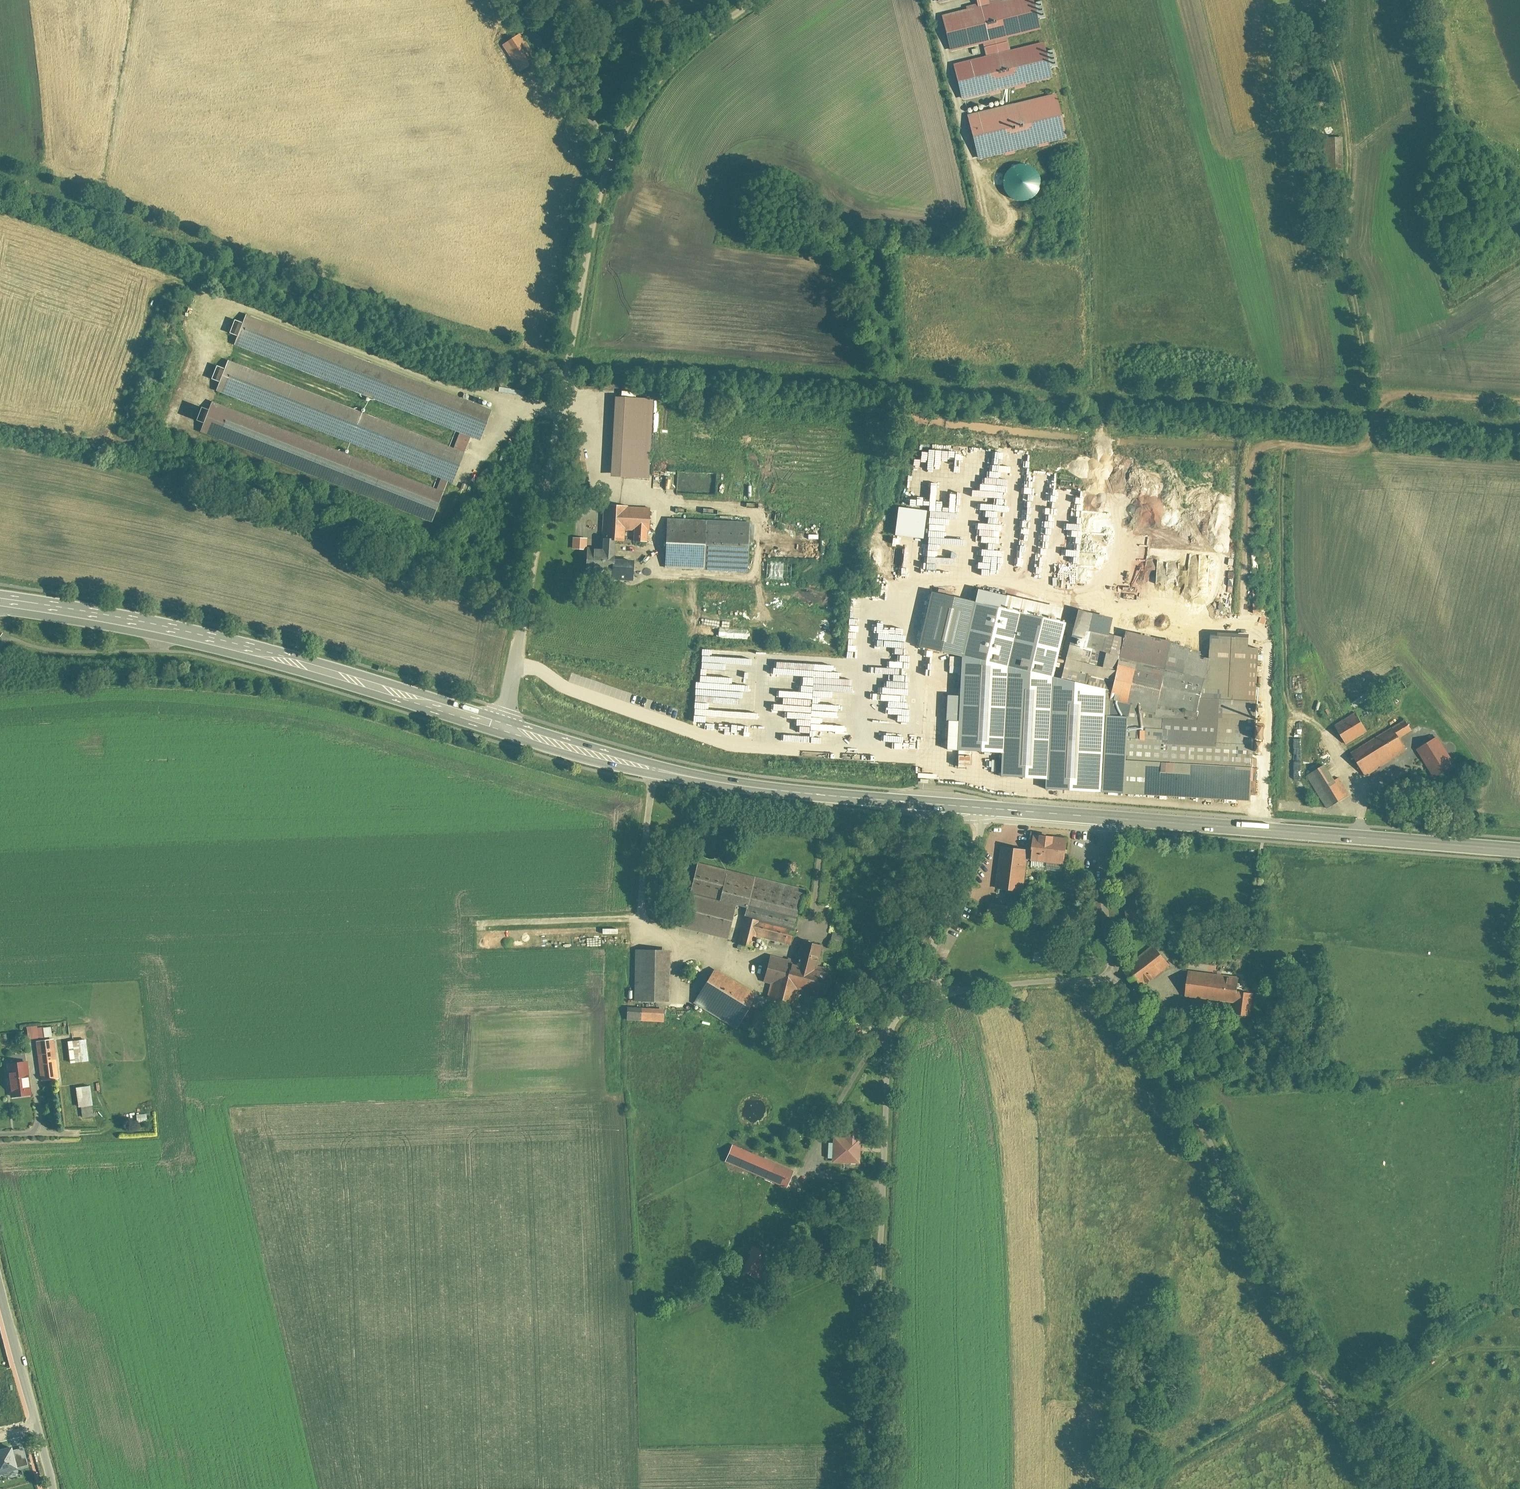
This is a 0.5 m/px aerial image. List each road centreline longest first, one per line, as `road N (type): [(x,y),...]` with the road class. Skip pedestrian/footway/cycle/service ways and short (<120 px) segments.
road 1 (residential): [(1414,1488),(1322,1384),(1216,1157),(1117,976)]
road 2 (unclassified): [(505,726),(614,150)]
road 3 (primary): [(0,600),(154,628),(505,726)]
road 4 (primary): [(505,726),(720,783),(997,811)]
road 5 (residential): [(909,995),(891,1030),(869,1488)]
road 6 (primary): [(1109,819),(1519,851)]
road 7 (unclassified): [(614,150),(674,65),(758,0)]
road 8 (residential): [(909,995),(1117,976)]
road 9 (residential): [(997,811),(909,995)]
road 10 (unclassified): [(614,150),(514,0)]
road 11 (residential): [(1117,976),(1103,889),(1109,819)]
road 12 (residential): [(0,1290),(35,1425)]

